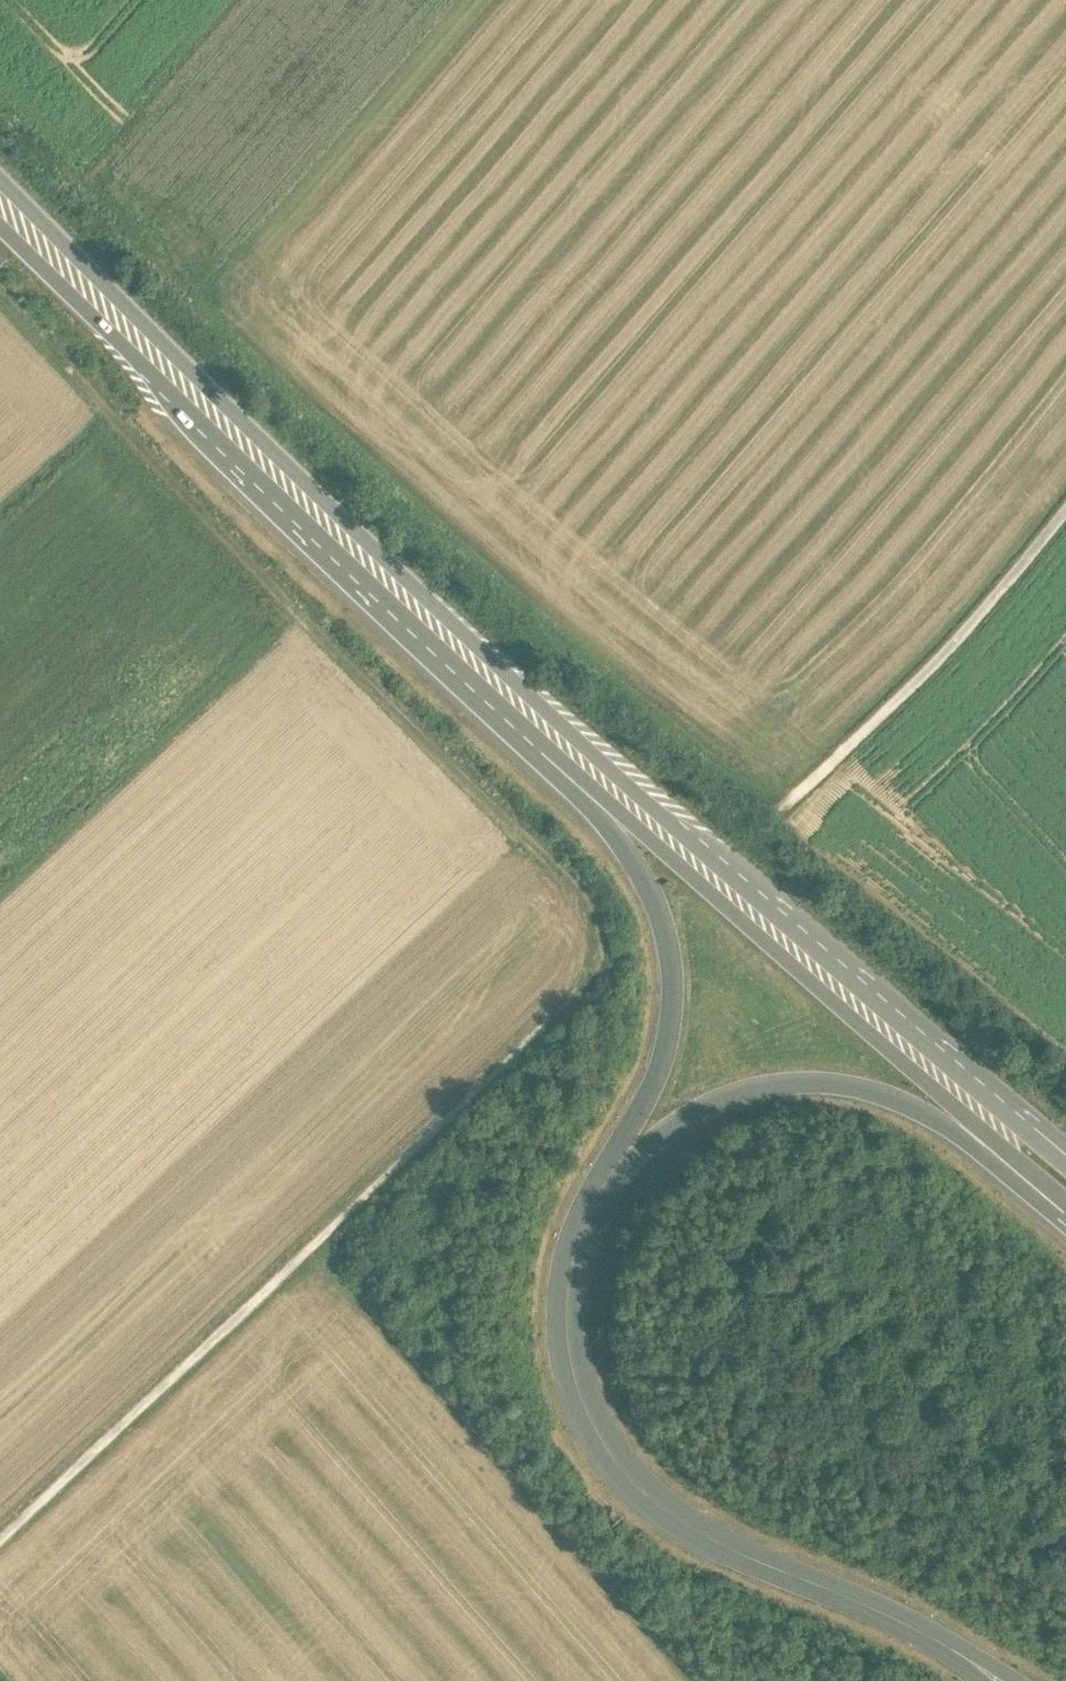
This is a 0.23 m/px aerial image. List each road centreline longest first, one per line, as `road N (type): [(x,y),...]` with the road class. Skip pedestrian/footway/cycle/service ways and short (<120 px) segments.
road 1 (track): [(0,1535),(595,986),(611,951),(598,907),(152,467),(0,296)]
road 2 (track): [(1065,512),(967,633),(791,803),(518,594),(0,81)]
road 3 (trunk): [(0,199),(367,566),(600,779)]
road 4 (trunk): [(993,1680),(909,1622),(811,1589),(691,1528),(620,1463),(582,1401),(566,1297),(576,1247),(628,1157)]
road 5 (trunk): [(600,779),(1004,1140)]
road 6 (trunk): [(628,1157),(715,1103),(795,1085),(878,1094),(1004,1140)]
road 7 (trunk): [(600,779),(658,900),(674,970),(671,1038),(628,1157)]

